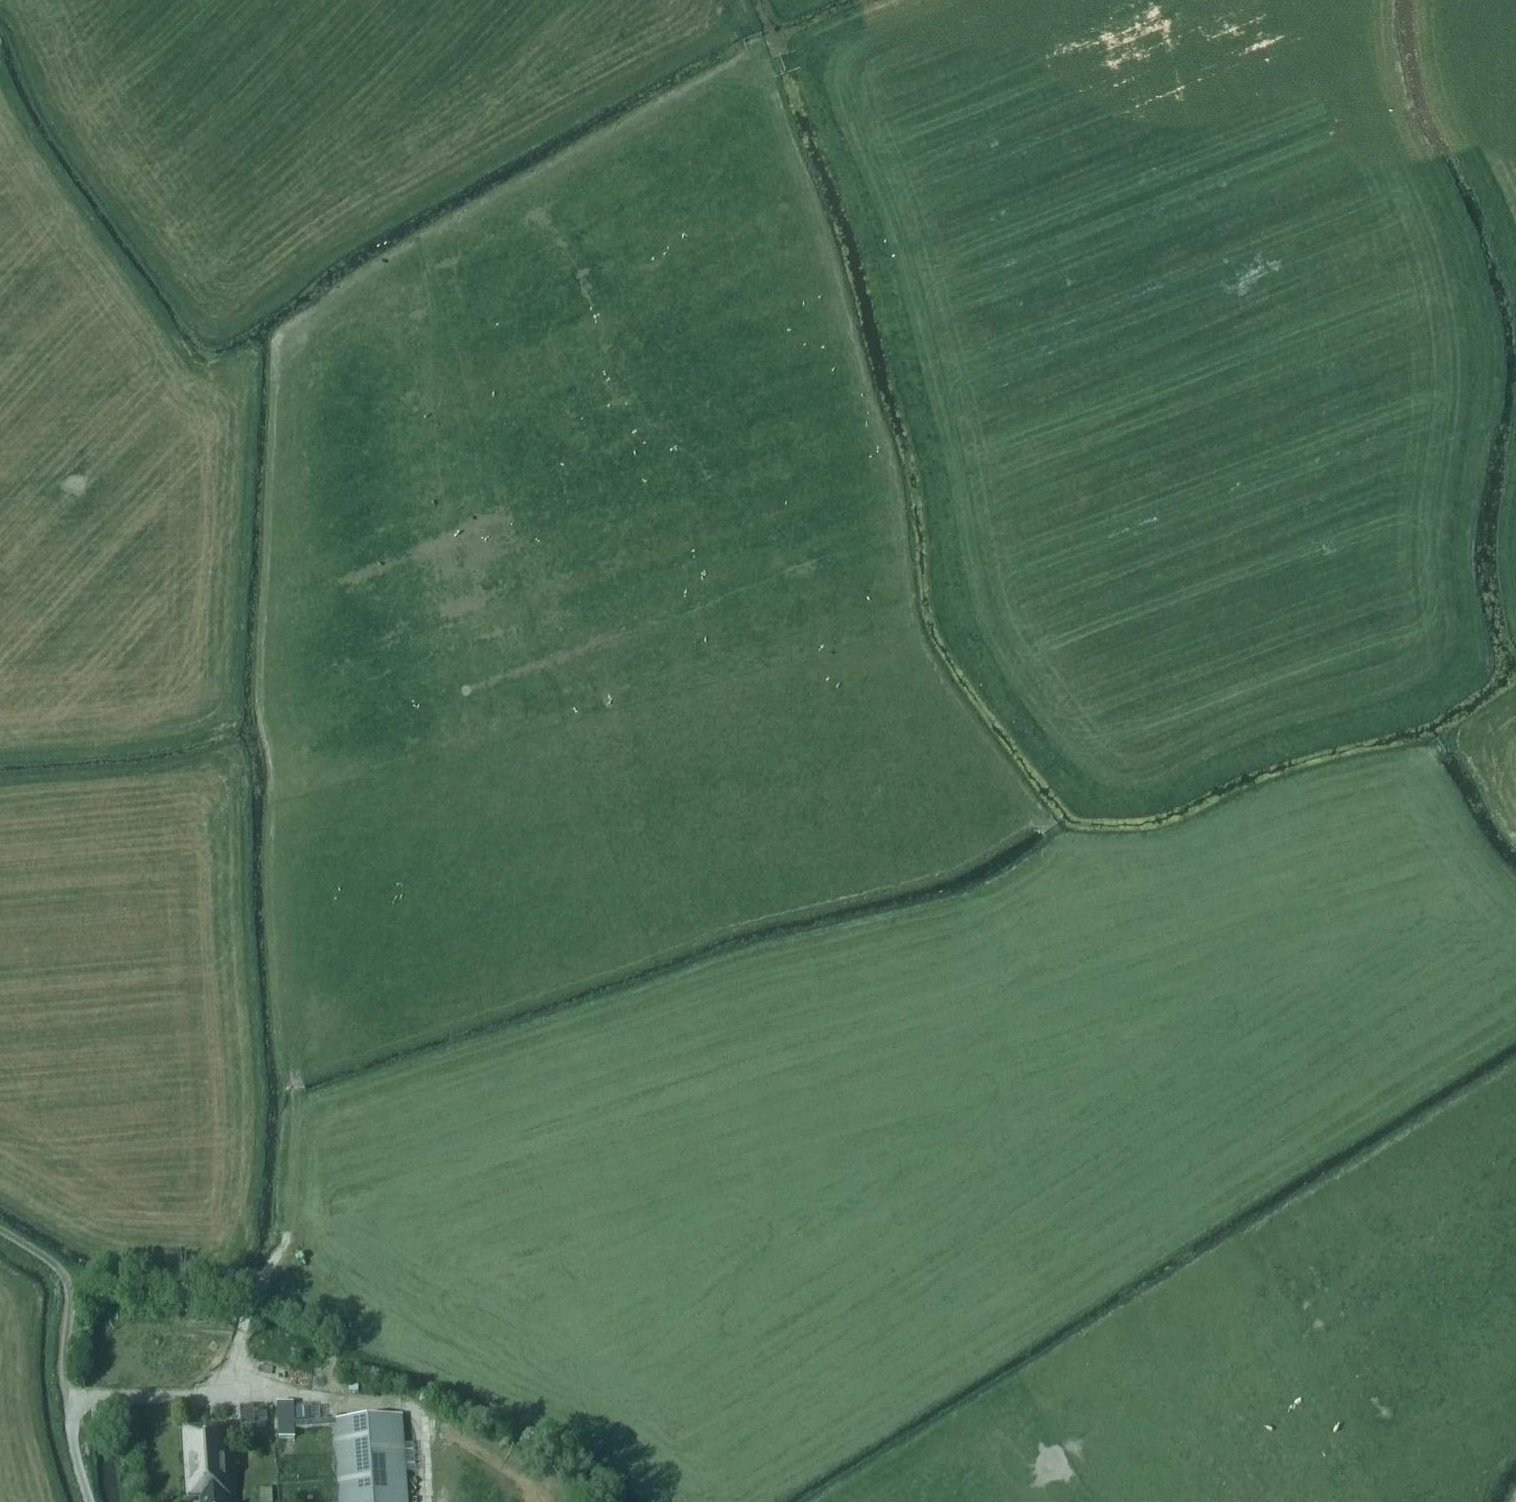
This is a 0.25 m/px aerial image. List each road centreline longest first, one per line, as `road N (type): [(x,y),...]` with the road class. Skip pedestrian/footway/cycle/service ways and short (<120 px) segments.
road 1 (track): [(70,1399),(68,1303),(59,1269),(0,1230)]

